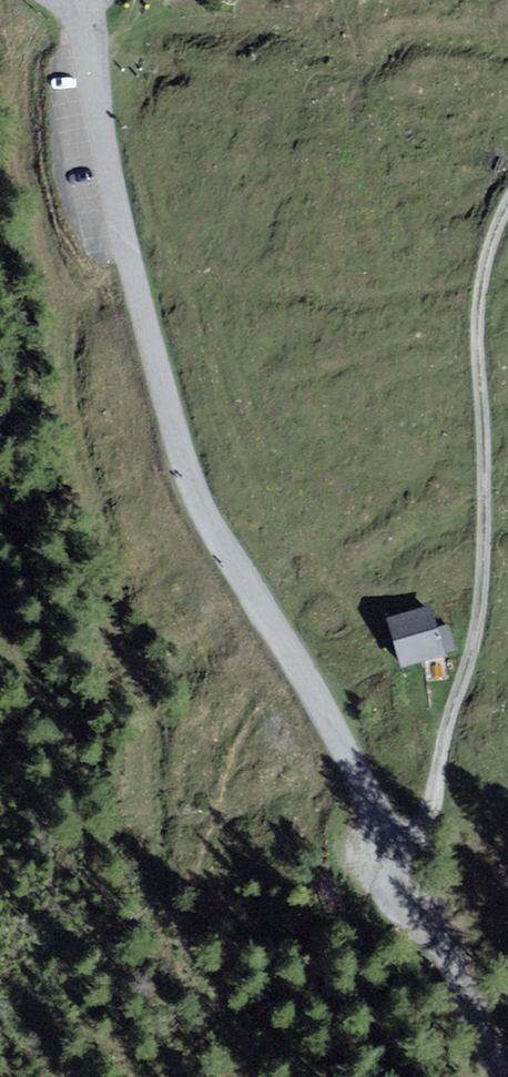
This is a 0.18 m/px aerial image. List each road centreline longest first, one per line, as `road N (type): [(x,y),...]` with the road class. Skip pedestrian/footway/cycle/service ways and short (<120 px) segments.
road 1 (tertiary): [(65,0),(185,458),(218,540),(507,1069)]
road 2 (track): [(411,881),(481,605),(478,323),(487,255),(507,201)]

